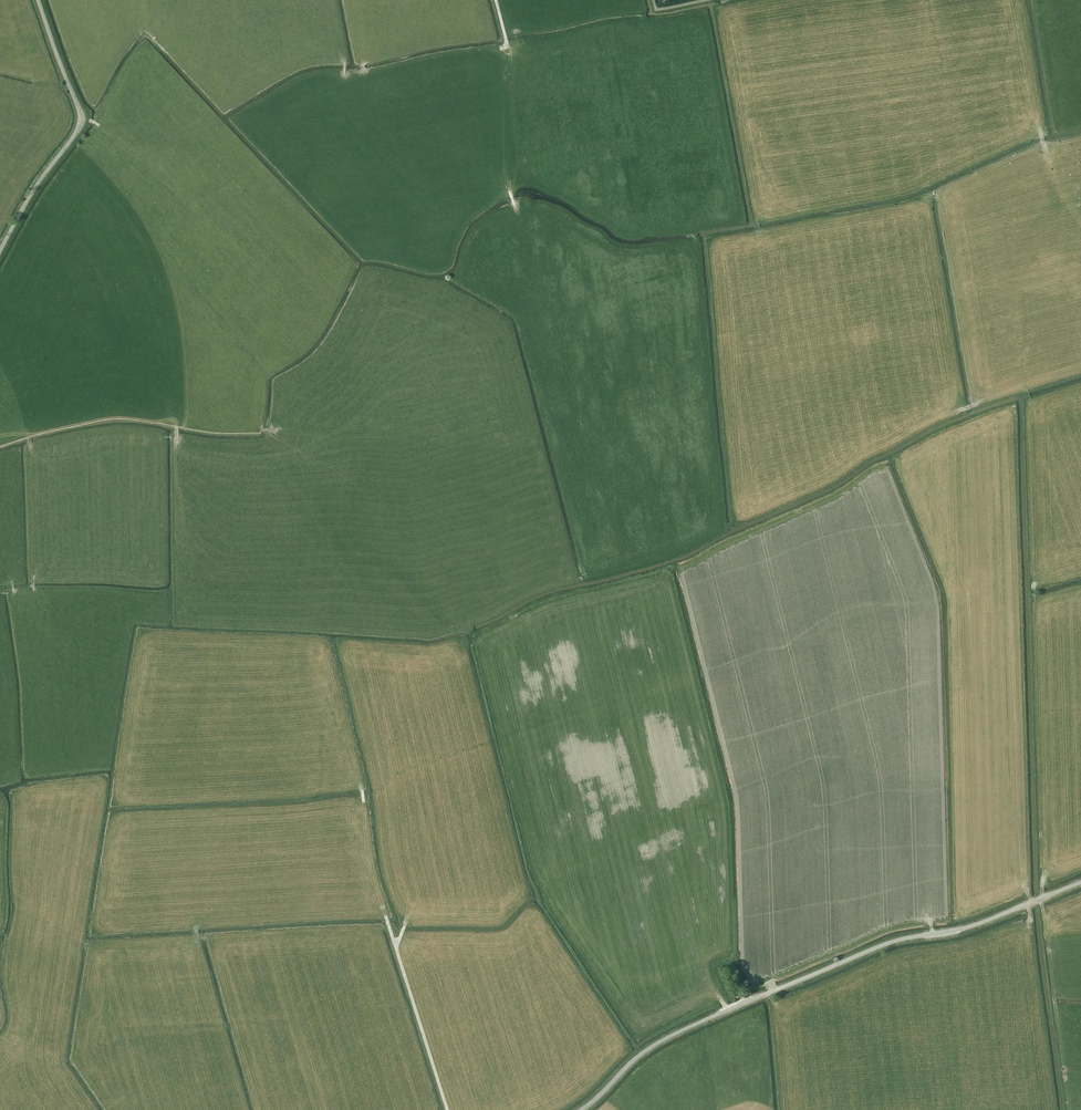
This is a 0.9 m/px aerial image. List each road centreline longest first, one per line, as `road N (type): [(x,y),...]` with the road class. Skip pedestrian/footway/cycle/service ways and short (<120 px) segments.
road 1 (unclassified): [(580,1109),(670,1037),(886,945),(983,925),(1080,884)]
road 2 (tertiary): [(0,252),(80,124),(38,0)]
road 3 (track): [(386,916),(353,757)]

